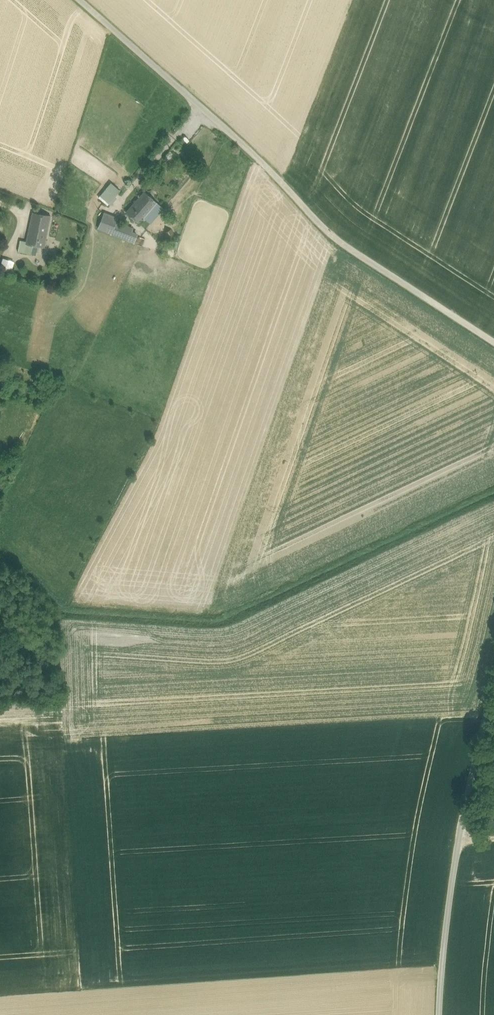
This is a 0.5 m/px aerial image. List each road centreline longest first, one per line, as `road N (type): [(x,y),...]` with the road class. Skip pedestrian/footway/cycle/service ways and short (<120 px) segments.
road 1 (unclassified): [(493,340),(328,231),(82,0)]
road 2 (unclassified): [(493,725),(462,866),(442,1014)]

